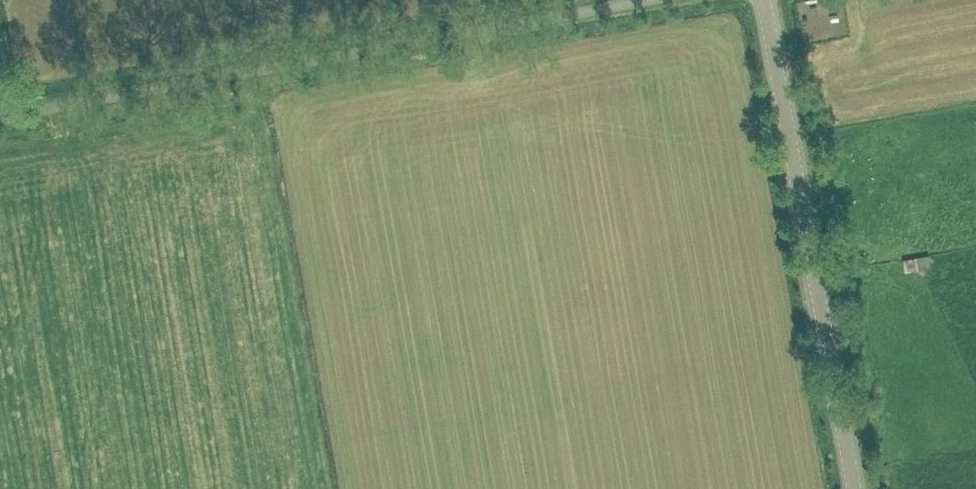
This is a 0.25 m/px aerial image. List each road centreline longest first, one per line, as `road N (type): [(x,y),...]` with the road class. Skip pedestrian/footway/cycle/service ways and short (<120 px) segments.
road 1 (unclassified): [(0,117),(629,0)]
road 2 (tertiary): [(853,488),(764,0)]

